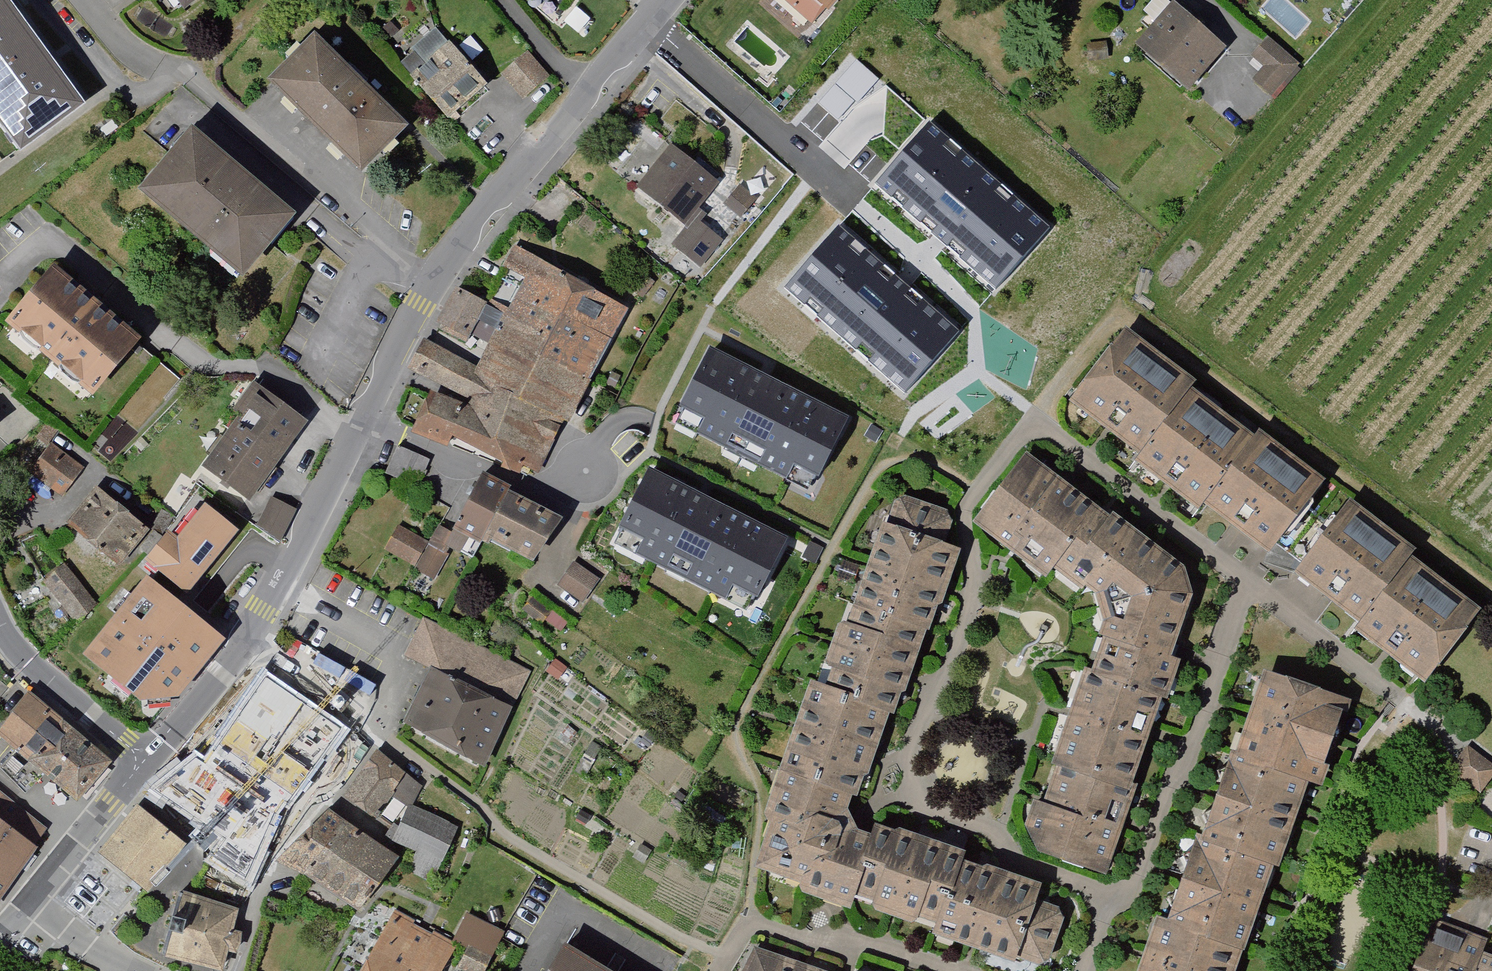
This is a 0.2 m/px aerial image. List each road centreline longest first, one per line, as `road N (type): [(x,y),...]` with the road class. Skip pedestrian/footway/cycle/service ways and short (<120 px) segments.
road 1 (tertiary): [(664,0),(435,281),(243,645),(146,759)]
road 2 (tertiary): [(0,623),(15,648),(146,759)]
road 3 (tertiary): [(146,759),(22,910)]
road 4 (residential): [(22,910),(126,970)]

